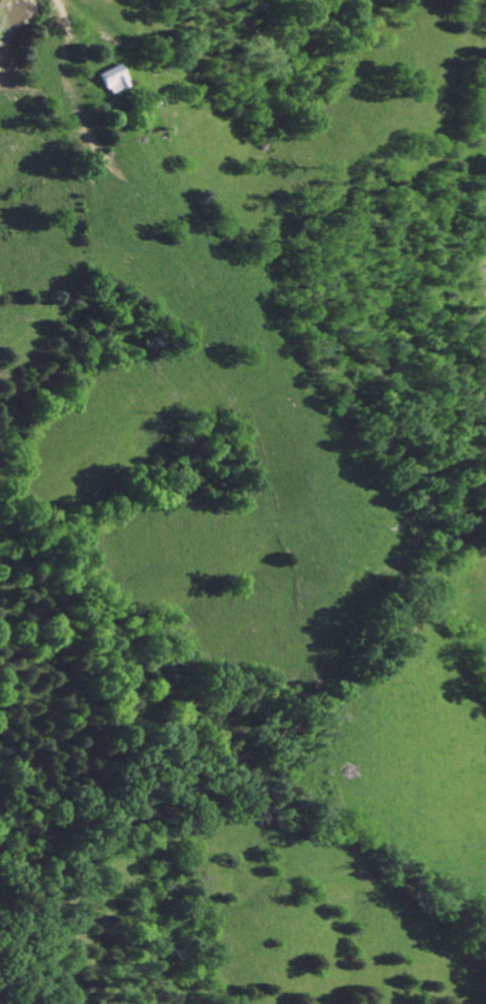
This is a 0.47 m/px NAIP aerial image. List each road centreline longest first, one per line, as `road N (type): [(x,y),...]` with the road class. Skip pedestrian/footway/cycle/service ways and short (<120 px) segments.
road 1 (residential): [(424,501),(412,451),(324,297),(155,148),(127,31),(100,0)]

